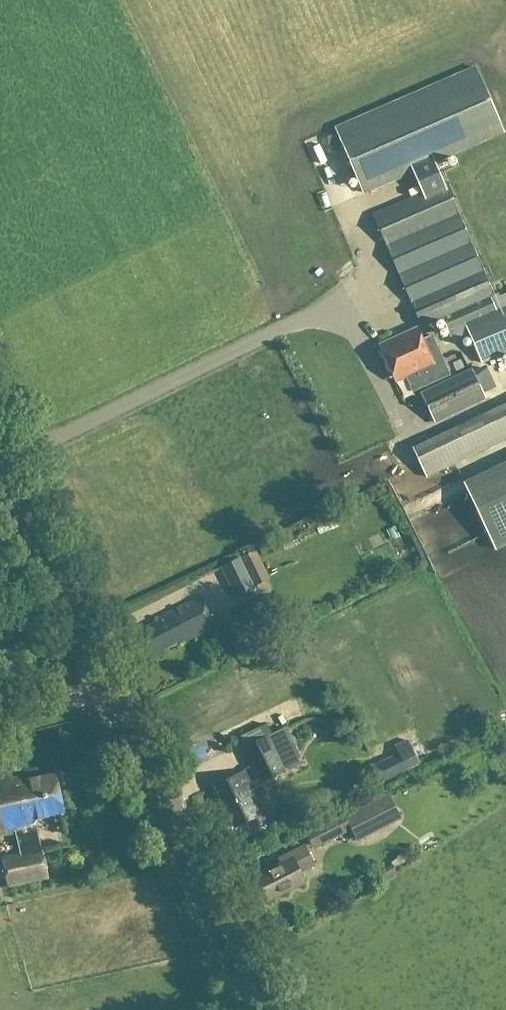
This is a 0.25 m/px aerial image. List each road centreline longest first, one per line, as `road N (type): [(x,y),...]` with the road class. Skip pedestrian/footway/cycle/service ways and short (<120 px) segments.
road 1 (tertiary): [(267,1009),(114,689)]
road 2 (tertiary): [(114,689),(0,453)]

